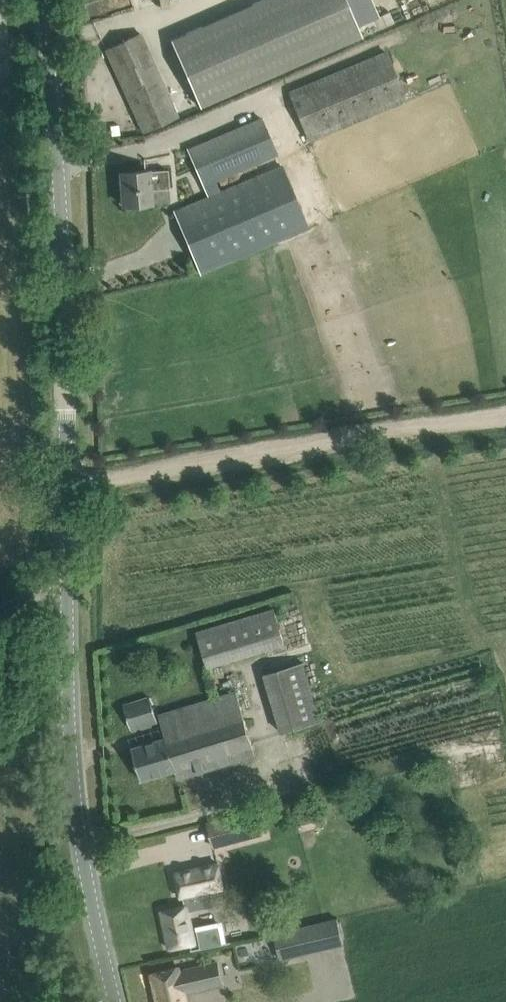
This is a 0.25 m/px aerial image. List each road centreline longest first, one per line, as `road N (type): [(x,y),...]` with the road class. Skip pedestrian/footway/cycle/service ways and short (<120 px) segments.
road 1 (unclassified): [(116,1001),(91,901),(71,752),(64,267),(43,0)]
road 2 (track): [(67,484),(505,415)]

